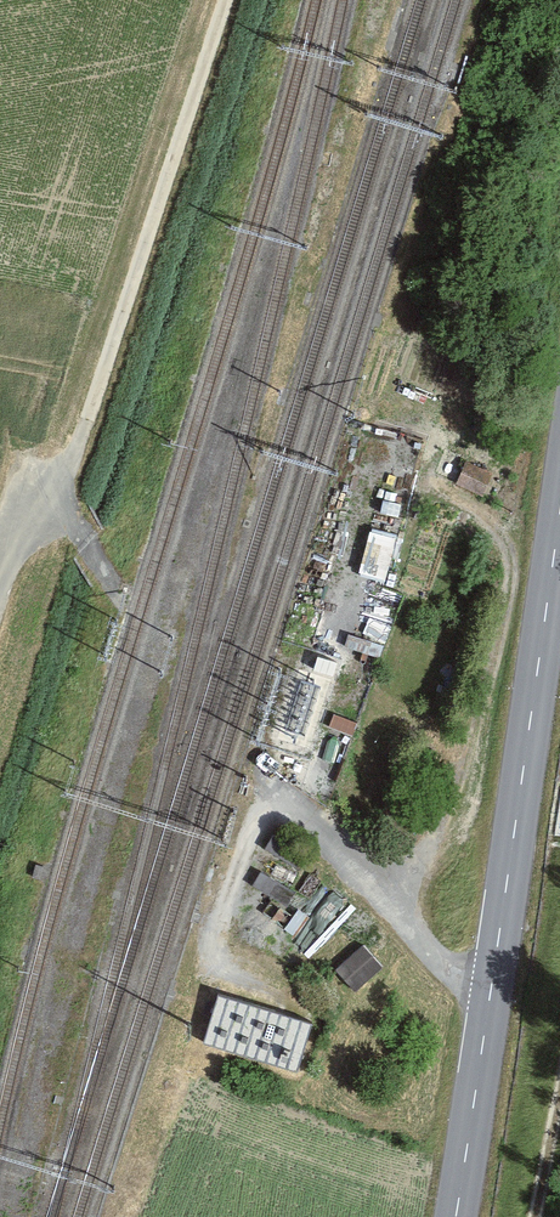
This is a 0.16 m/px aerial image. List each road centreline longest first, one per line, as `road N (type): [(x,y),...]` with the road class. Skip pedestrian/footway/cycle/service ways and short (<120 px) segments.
road 1 (tertiary): [(457,1216),(559,527)]
road 2 (track): [(0,581),(79,443),(225,0)]
road 3 (track): [(299,986),(231,964),(212,936),(255,798),(275,786),(321,820),(405,933),(491,1011)]

